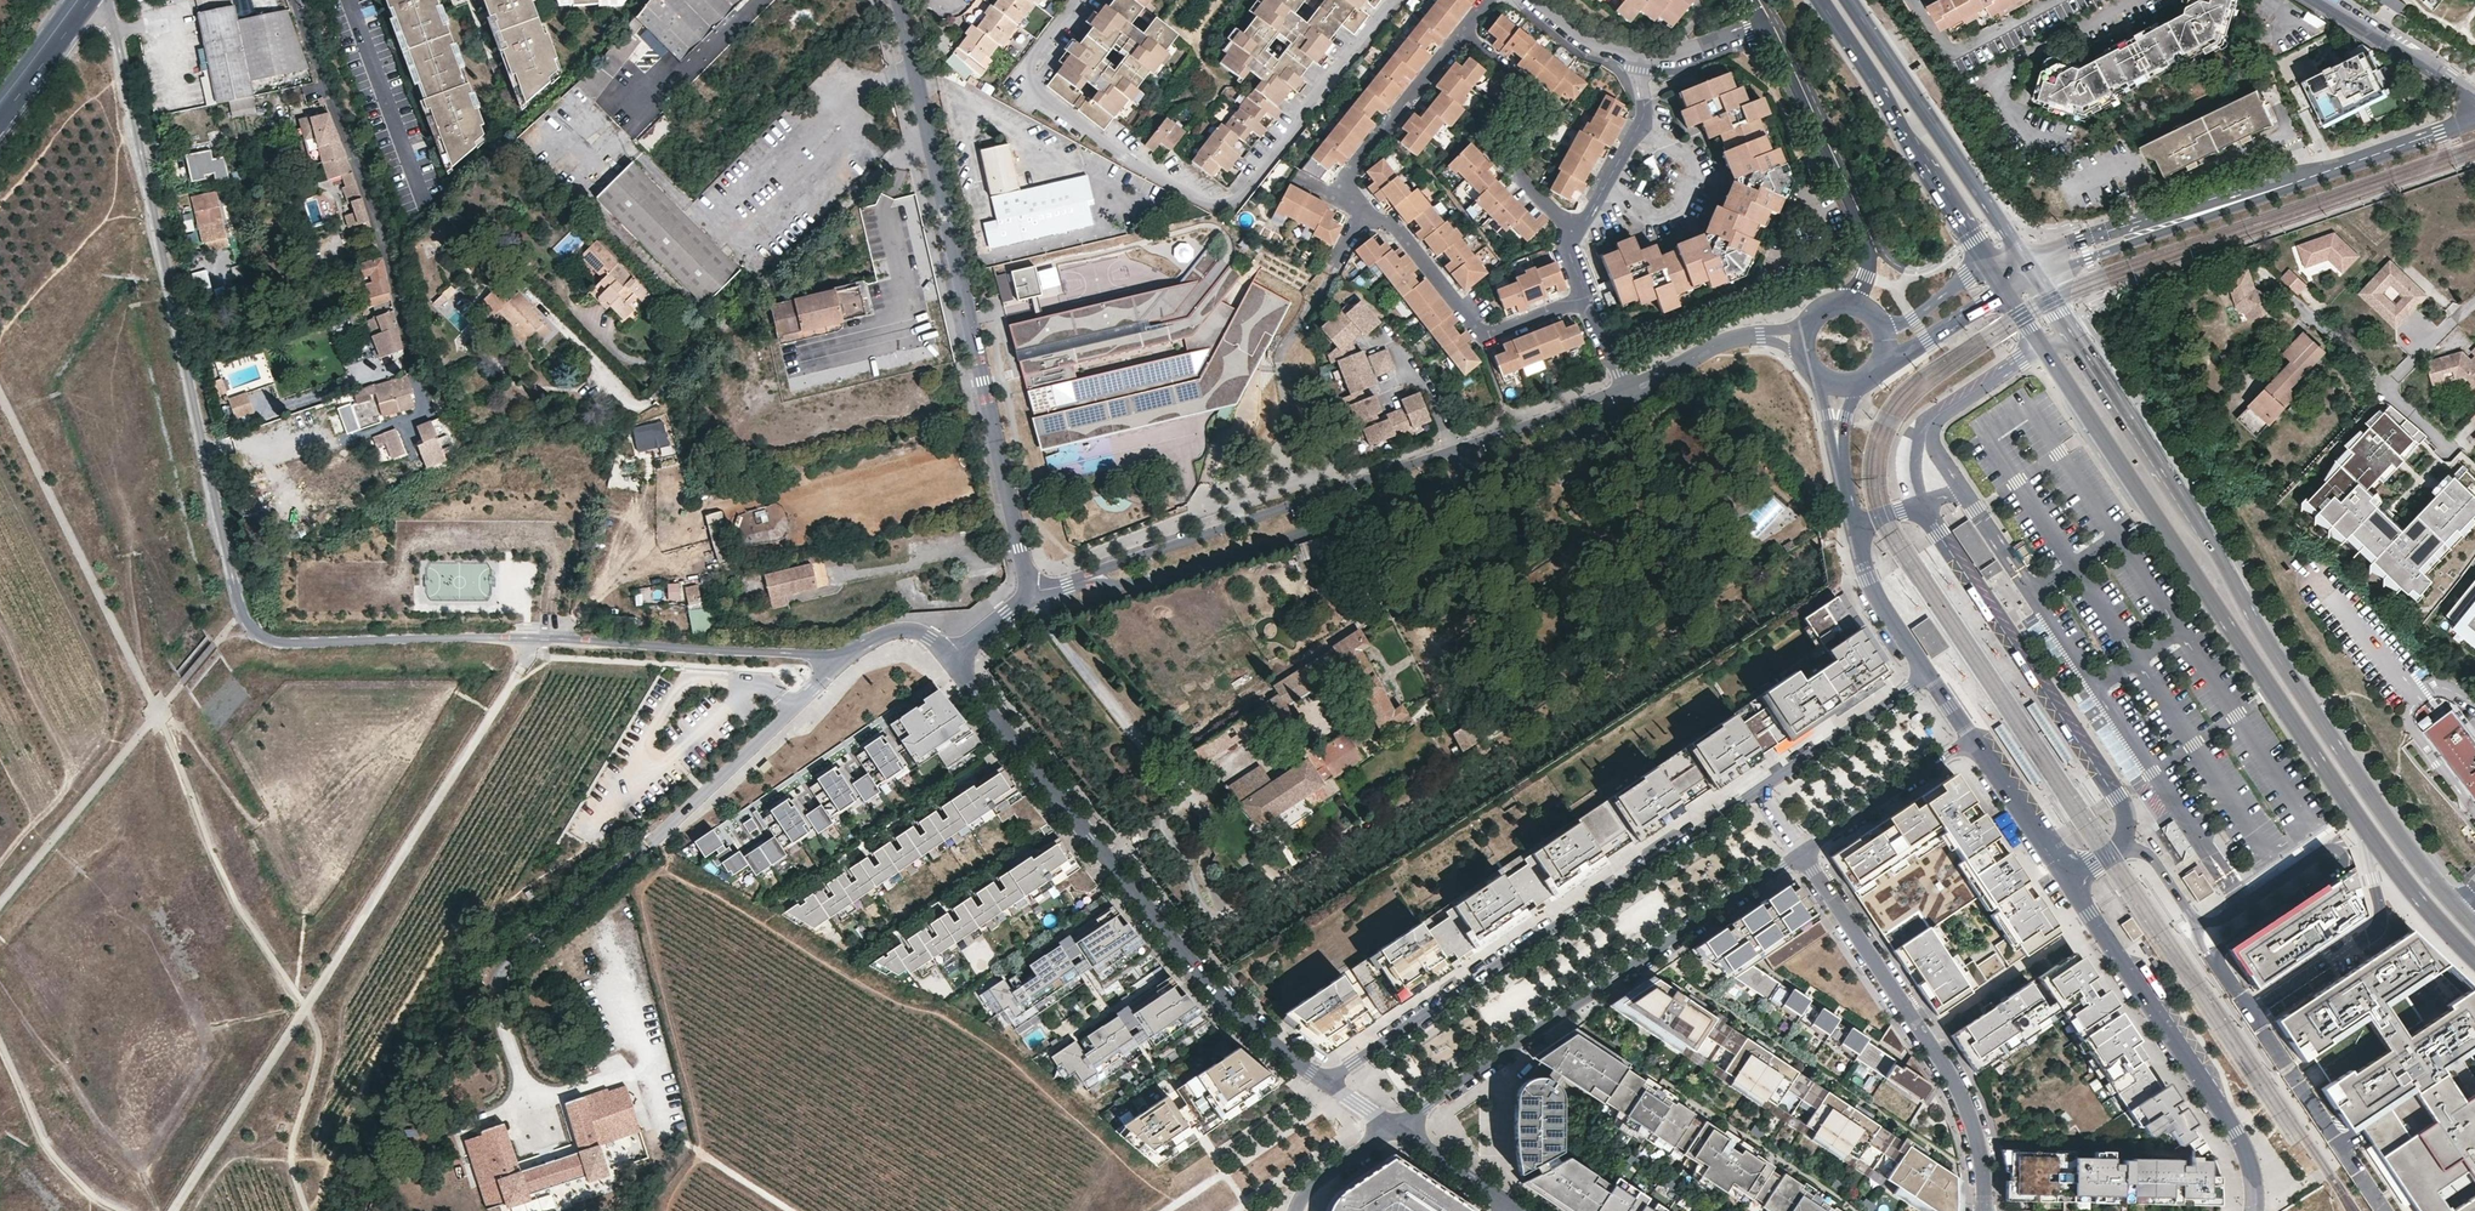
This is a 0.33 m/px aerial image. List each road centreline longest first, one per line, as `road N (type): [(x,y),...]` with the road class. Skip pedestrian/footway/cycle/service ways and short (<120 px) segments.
road 1 (residential): [(843,656),(545,636),(295,643),(262,636),(244,612),(118,28),(92,0)]
road 2 (track): [(0,394),(151,695),(233,896),(322,1038),(295,1137),(296,1178),(308,1210)]
road 3 (primary): [(2010,291),(2367,830),(2474,956)]
road 4 (primary): [(2461,910),(2299,688),(2038,275)]
road 5 (track): [(537,636),(175,1210)]
road 6 (residential): [(1034,598),(897,0)]
road 7 (residential): [(1087,0),(1043,59),(1040,88),(1133,162),(1218,204),(1234,198),(1396,0)]
road 8 (residential): [(1325,1079),(1223,998),(951,654)]
road 9 (residential): [(1971,739),(2239,1138),(2252,1174),(2252,1210)]
road 10 (residential): [(1587,297),(1484,334),(1393,223),(1363,212),(1337,186),(1464,30)]
road 11 (residential): [(1759,788),(1325,1079)]
road 12 (residential): [(1395,1125),(1803,853)]
road 13 (residential): [(1985,1210),(1981,1153),(1953,1079),(1803,853)]
road 14 (residential): [(1076,586),(1169,577),(1465,480)]
road 15 (residential): [(1454,451),(1100,569),(1076,586)]
road 16 (primary): [(1821,0),(1995,265)]
road 17 (primary): [(2025,256),(1850,0)]
road 18 (residential): [(1842,385),(1839,443),(1864,561),(1928,675)]
road 19 (residential): [(1768,22),(1873,244),(1872,278),(1860,304)]
road 20 (residential): [(2474,119),(2201,211)]
road 21 (residential): [(644,852),(843,656)]
road 22 (residential): [(1928,675),(1759,788)]
road 23 (residential): [(1803,853),(1971,739)]
road 24 (residential): [(1465,480),(1585,432),(1626,407),(1627,387)]
road 25 (residential): [(1606,188),(1648,215),(1672,210),(1695,170),(1690,153),(1645,126)]
road 26 (residential): [(1804,339),(1742,336),(1627,387)]
road 27 (residential): [(2317,0),(2474,99)]
road 28 (residential): [(1627,387),(1454,451)]
road 29 (residential): [(2201,211),(2025,256)]
road 30 (residential): [(2038,275),(2201,211)]
road 31 (residential): [(1886,358),(2010,291)]
road 32 (residential): [(1385,335),(1423,385),(1454,451)]
road 33 (track): [(676,1138),(791,1210)]
road 34 (residential): [(1638,55),(1686,51),(1768,22)]
road 35 (residential): [(1505,1200),(1395,1125)]
road 36 (primary): [(79,0),(0,107)]
road 37 (residential): [(1297,1210),(1314,1186),(1395,1125)]
road 38 (residential): [(1995,265),(1886,330)]
road 39 (residential): [(951,654),(931,637),(892,631),(843,656)]

